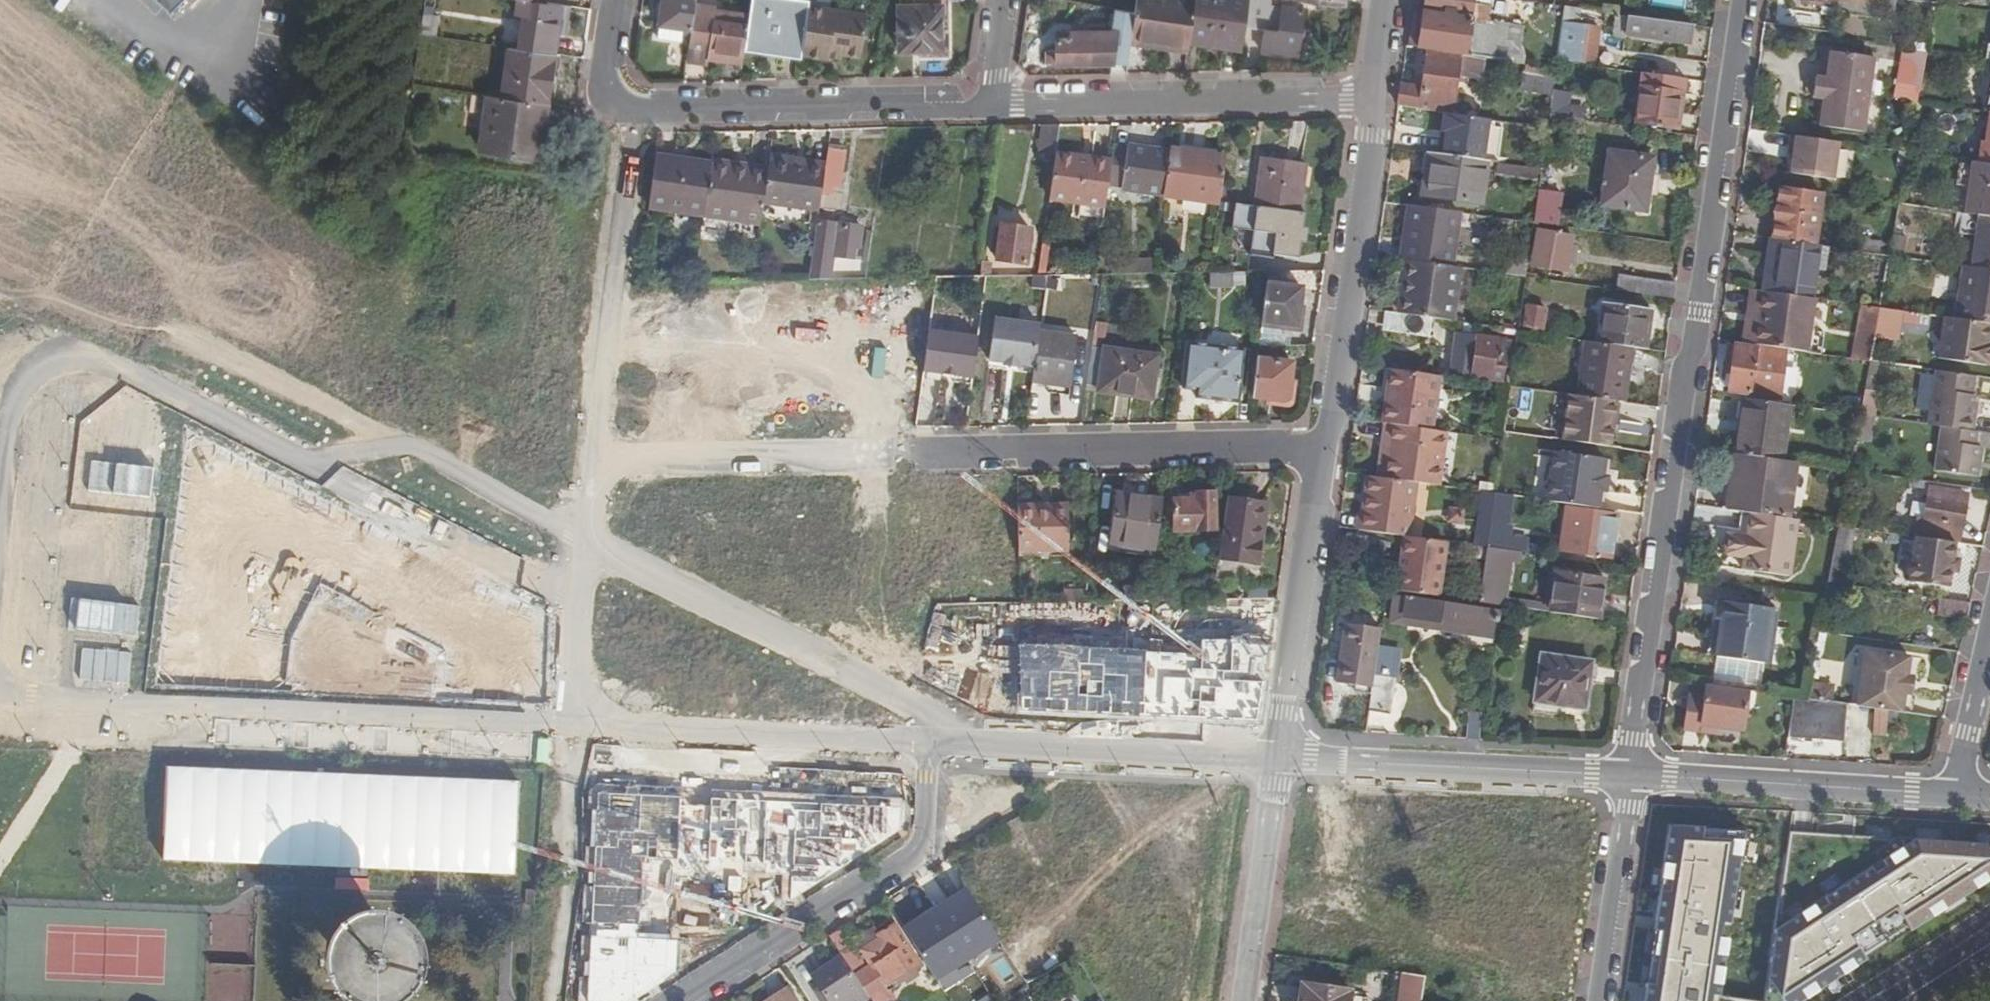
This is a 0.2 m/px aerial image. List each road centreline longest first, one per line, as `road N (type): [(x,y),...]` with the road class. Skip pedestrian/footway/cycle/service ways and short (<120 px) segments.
road 1 (residential): [(594,545),(603,457),(1298,446),(1327,437)]
road 2 (residential): [(1741,0),(1634,770)]
road 3 (residential): [(0,508),(17,391),(41,366),(79,354),(304,463),(410,447),(594,545)]
road 4 (residential): [(574,726),(0,688)]
road 5 (residential): [(618,0),(607,73),(625,100),(760,107),(994,102)]
road 6 (track): [(0,301),(187,334),(410,447)]
road 7 (residential): [(682,1000),(912,856),(932,799),(924,776),(937,723)]
road 8 (residential): [(594,545),(937,723)]
road 9 (residential): [(994,102),(1373,93)]
road 10 (residential): [(937,723),(895,745),(574,726)]
road 11 (residential): [(1281,747),(1634,770)]
road 12 (residential): [(1373,93),(1327,437)]
road 13 (residential): [(937,723),(1281,747)]
road 14 (residential): [(1634,770),(1956,790)]
road 15 (residential): [(1327,437),(1281,747)]
road 16 (residential): [(1281,747),(1246,1000)]
road 17 (residential): [(1634,770),(1599,1000)]
road 18 (residential): [(574,726),(594,545)]
road 19 (residential): [(1989,641),(1956,790)]

